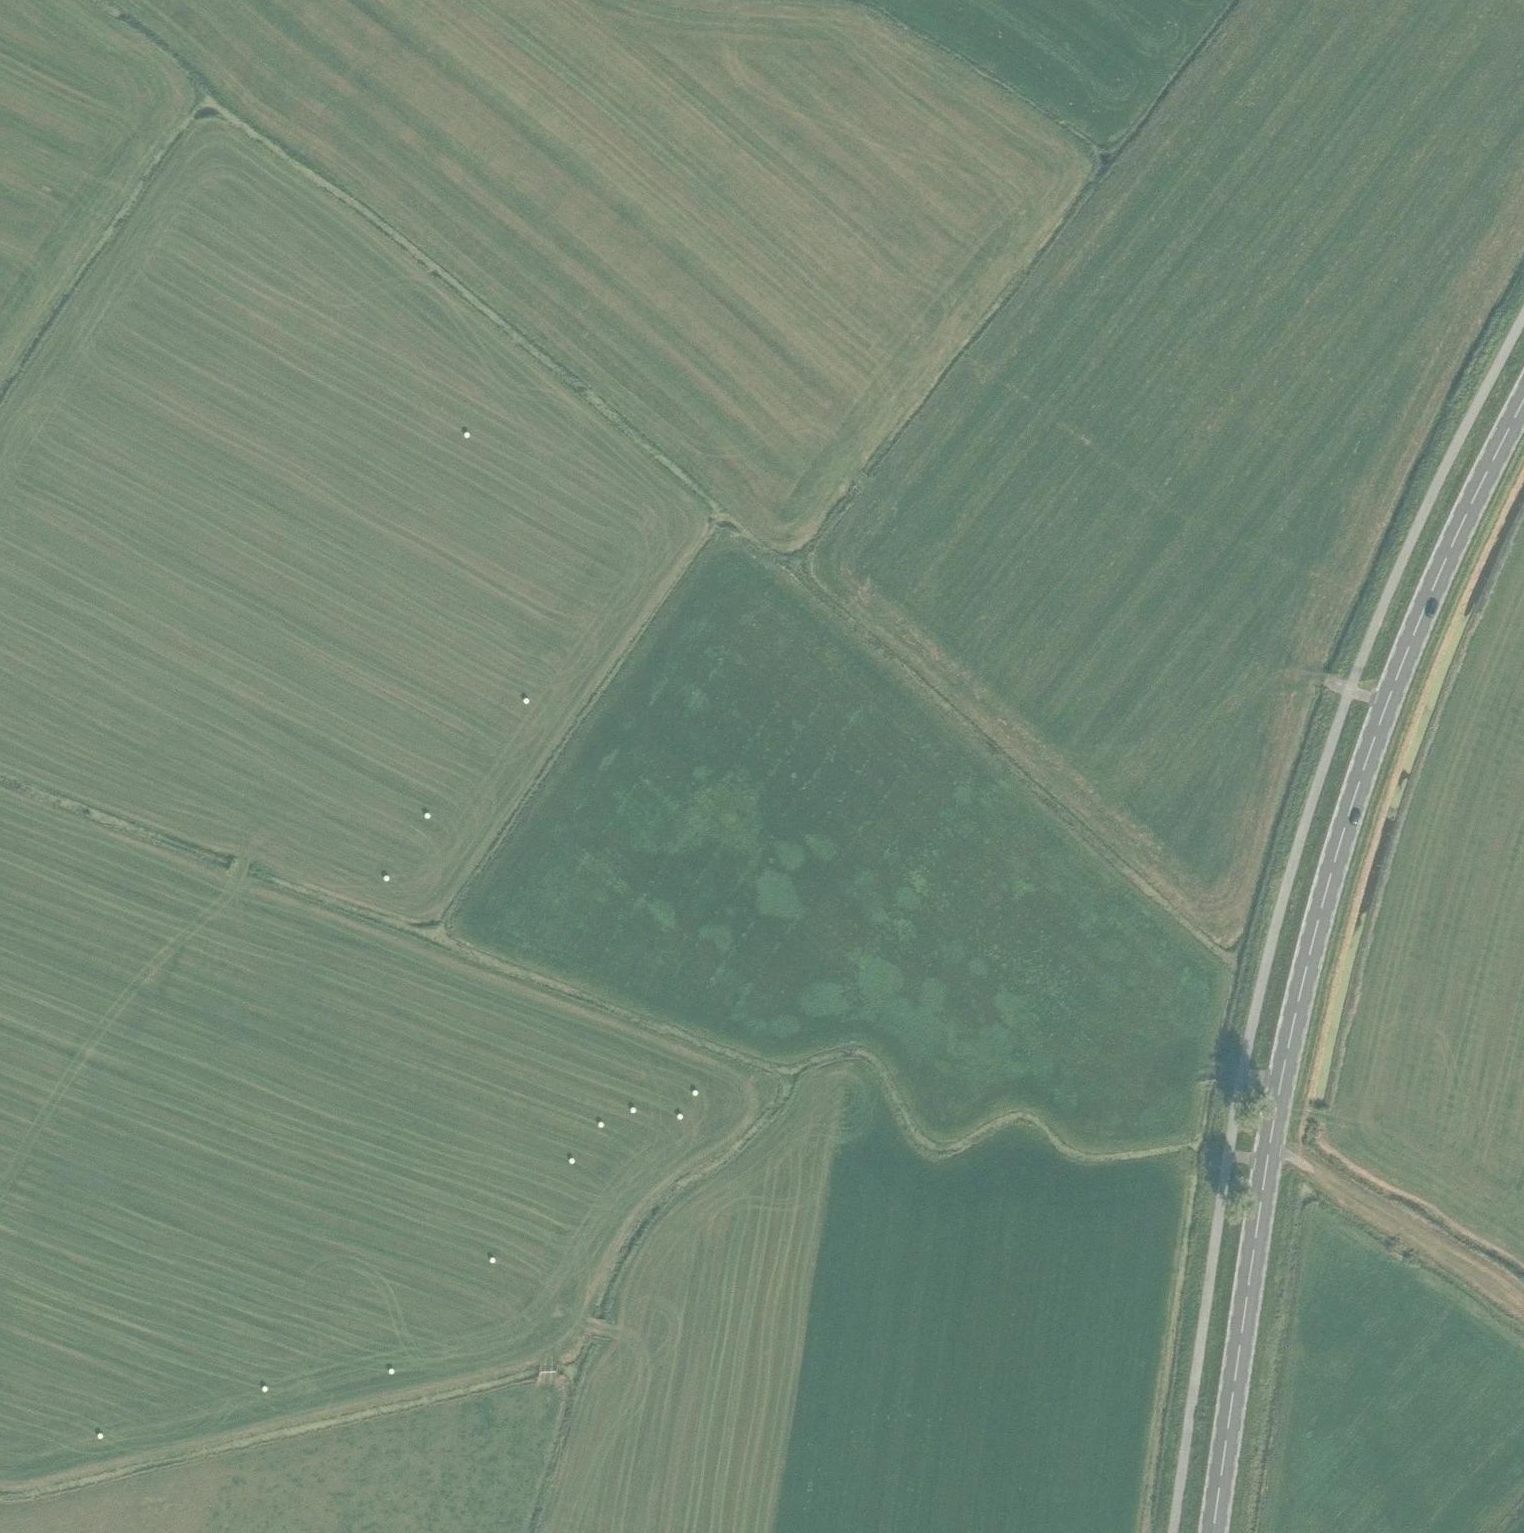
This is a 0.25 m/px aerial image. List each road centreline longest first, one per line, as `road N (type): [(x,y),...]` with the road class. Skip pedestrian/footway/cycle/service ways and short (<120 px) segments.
road 1 (secondary): [(1213,1532),(1268,1156),(1314,936),(1402,665),(1523,400)]

